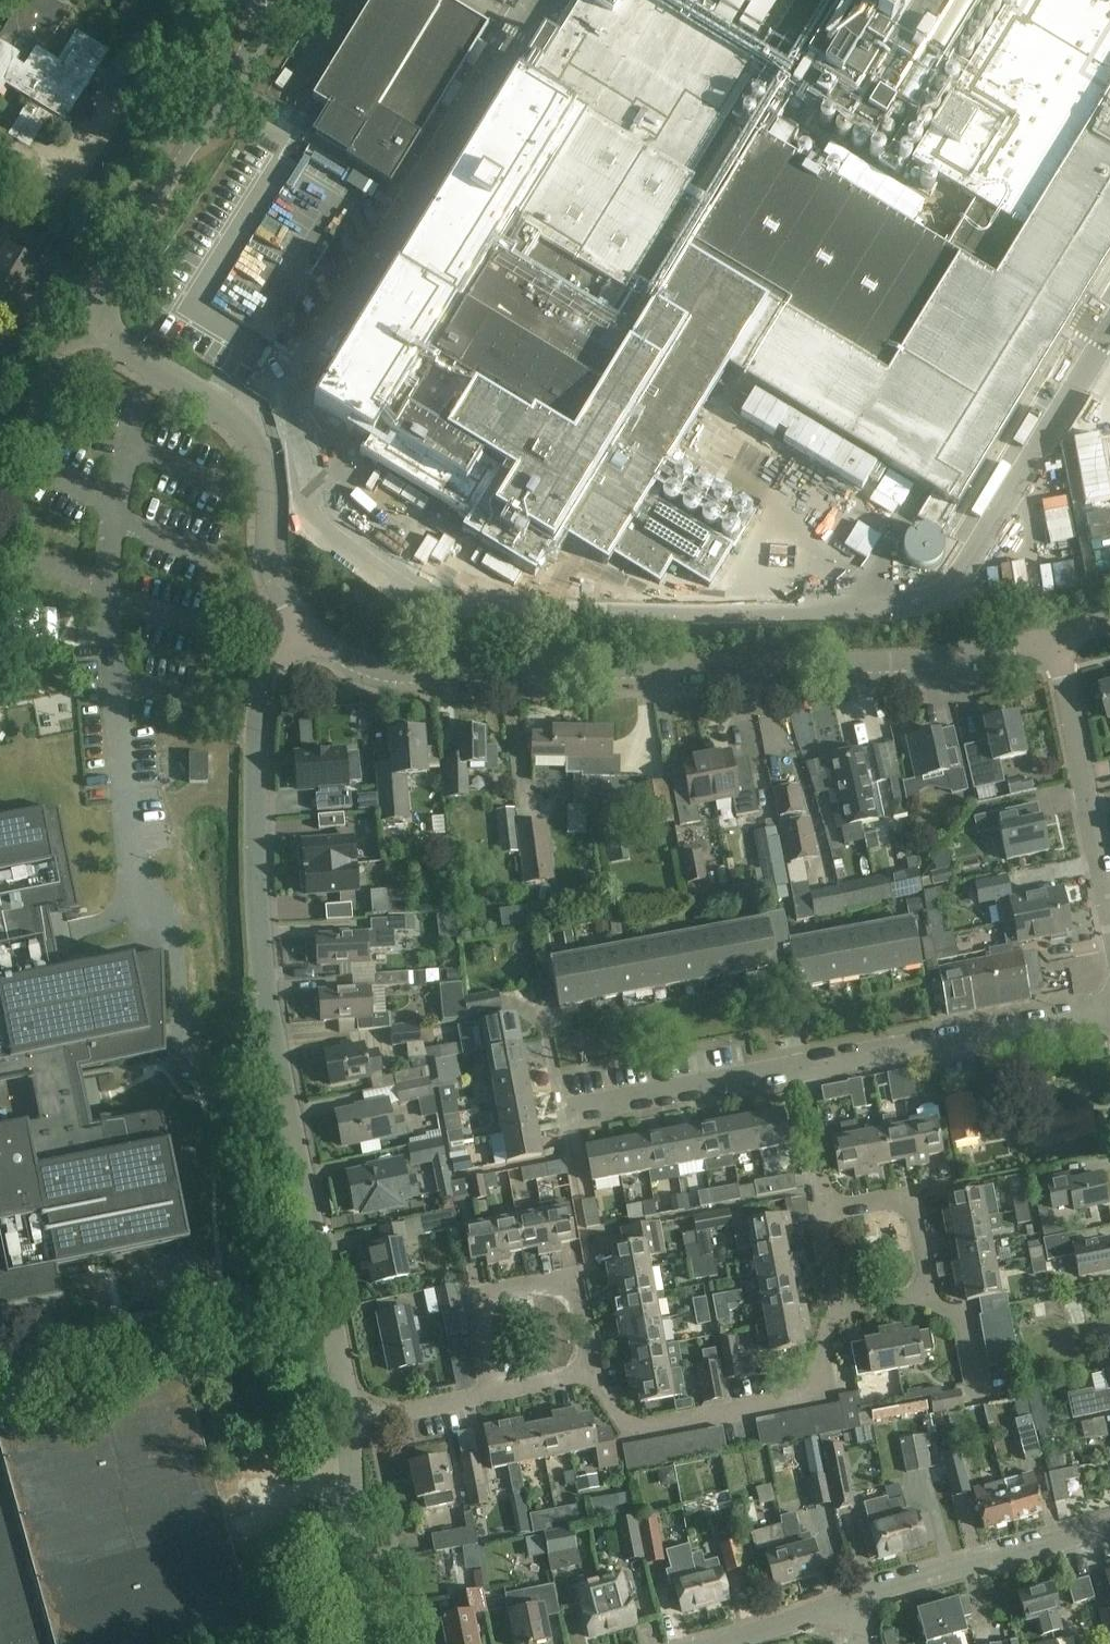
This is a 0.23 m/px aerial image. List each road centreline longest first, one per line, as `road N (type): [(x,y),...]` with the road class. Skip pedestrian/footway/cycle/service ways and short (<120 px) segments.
road 1 (residential): [(349,1420),(260,947),(258,745),(274,668),(302,628)]
road 2 (residential): [(302,628),(274,563),(269,477),(256,437),(223,406),(83,319),(265,27),(268,0)]
road 3 (residential): [(1058,637),(894,662),(467,674),(382,670),(302,628)]
road 4 (residential): [(591,1377),(638,1429),(801,1397),(815,1386),(838,1309)]
road 5 (residential): [(795,1067),(1109,993)]
road 6 (residential): [(491,1393),(479,1300),(551,1282),(578,1297),(591,1377)]
road 7 (residential): [(1109,912),(1058,637)]
road 8 (residential): [(851,1600),(1109,1528)]
road 9 (residential): [(838,1309),(913,1296),(925,1273),(905,1201),(824,1211)]
road 10 (residential): [(569,1109),(795,1067)]
road 11 (residential): [(371,1643),(351,1527),(349,1420)]
road 12 (residential): [(824,1211),(795,1067)]
road 13 (residential): [(349,1420),(491,1393)]
road 14 (residential): [(719,1643),(851,1600)]

